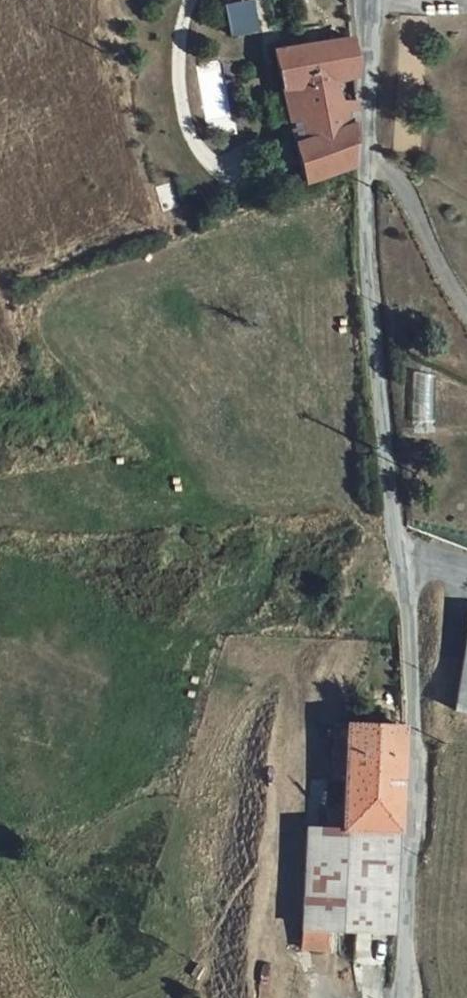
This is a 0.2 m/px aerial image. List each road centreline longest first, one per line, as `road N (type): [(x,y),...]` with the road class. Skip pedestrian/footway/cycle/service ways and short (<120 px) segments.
road 1 (unclassified): [(372,0),(367,204),(379,405),(405,601),(381,997)]

